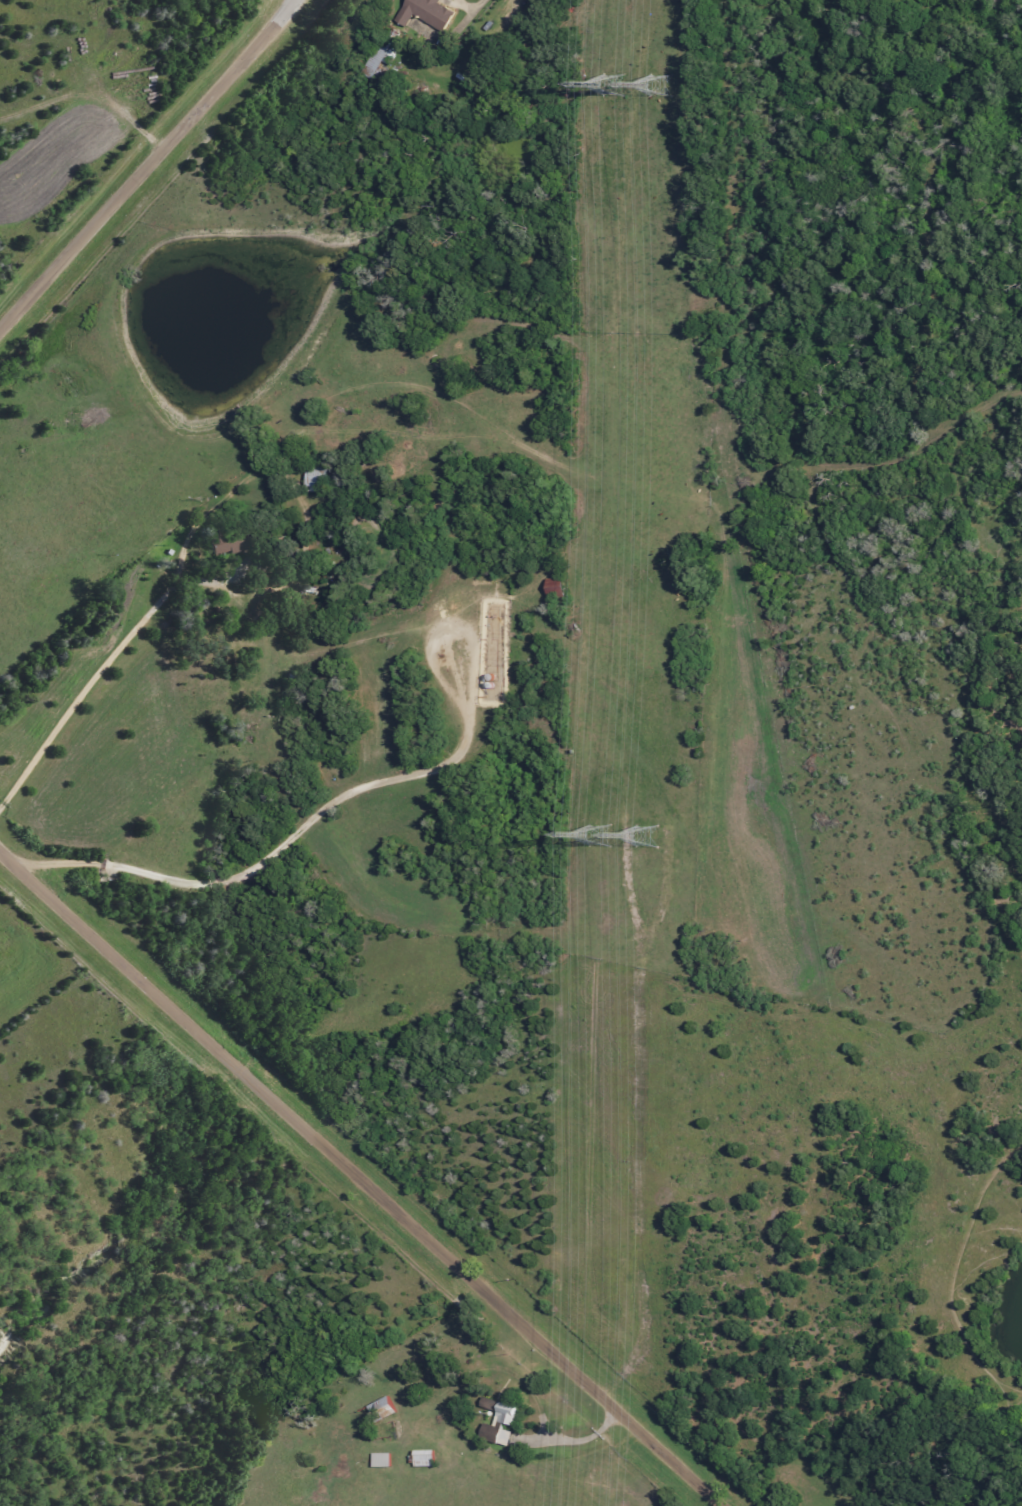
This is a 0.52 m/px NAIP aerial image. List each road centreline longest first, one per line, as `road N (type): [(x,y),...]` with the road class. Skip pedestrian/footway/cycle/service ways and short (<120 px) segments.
road 1 (residential): [(721,1505),(0,849)]
road 2 (residential): [(0,329),(292,0)]

